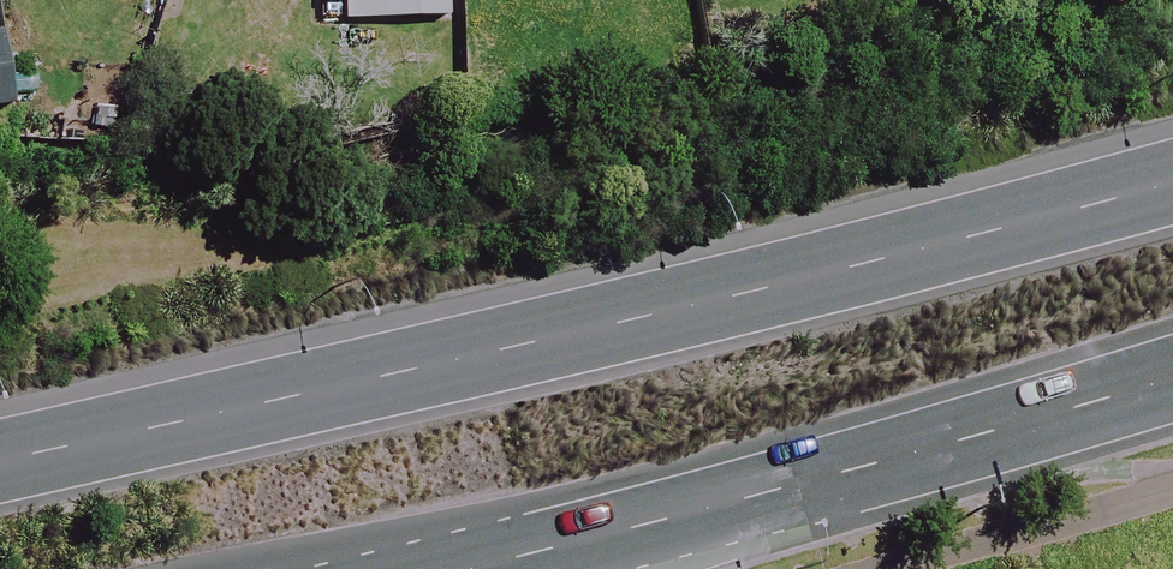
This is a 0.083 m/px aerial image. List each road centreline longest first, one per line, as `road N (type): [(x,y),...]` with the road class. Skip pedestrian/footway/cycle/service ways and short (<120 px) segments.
road 1 (primary): [(0,458),(1172,189)]
road 2 (primary): [(1172,383),(453,568)]

